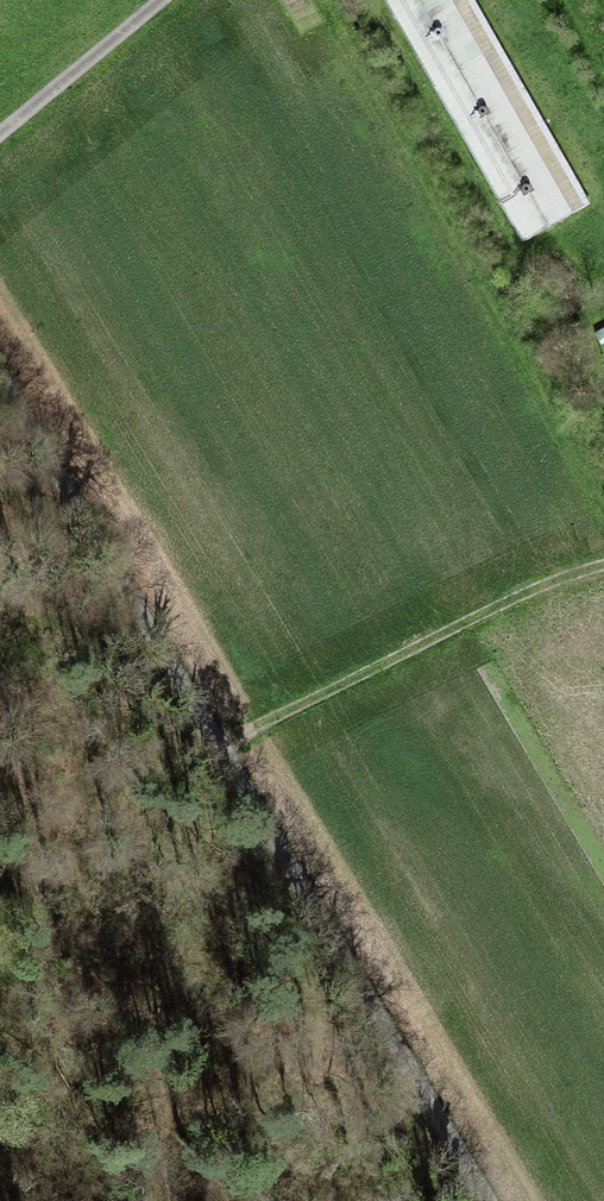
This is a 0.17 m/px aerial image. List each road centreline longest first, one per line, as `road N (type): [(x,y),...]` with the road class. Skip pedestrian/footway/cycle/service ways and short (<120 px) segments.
road 1 (unclassified): [(0,374),(487,1200)]
road 2 (track): [(220,748),(506,602),(603,565)]
road 3 (unclassified): [(160,0),(0,136)]

